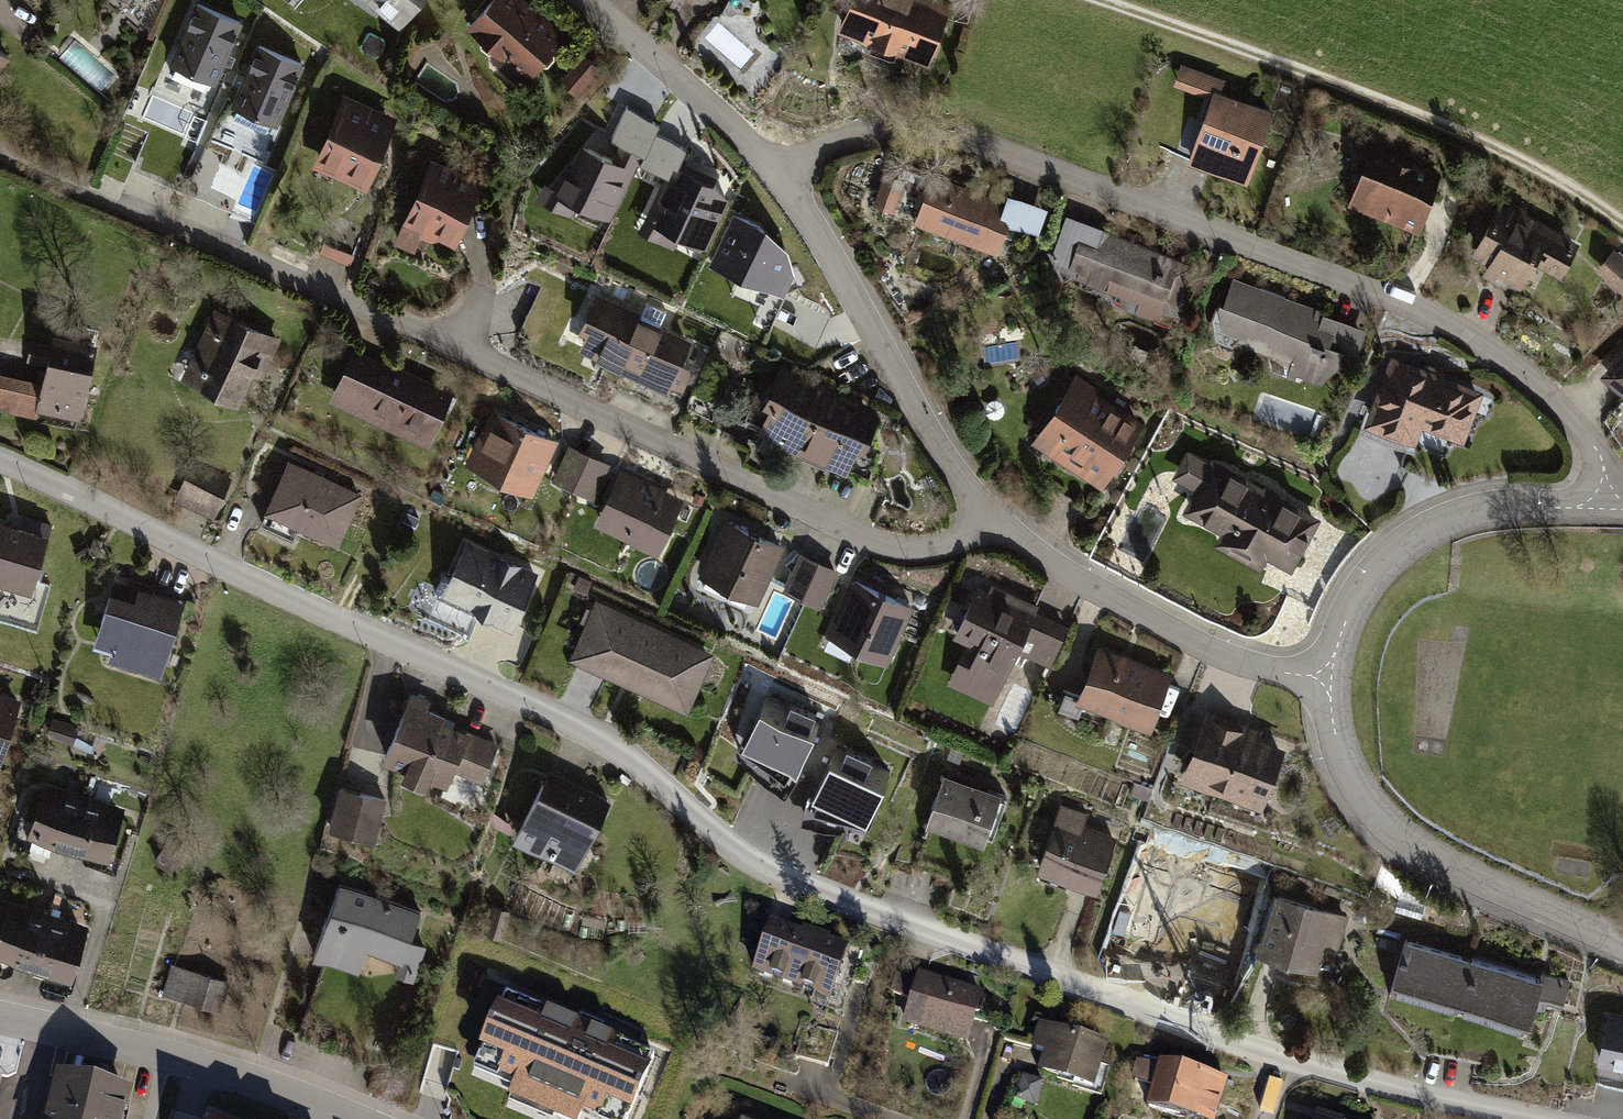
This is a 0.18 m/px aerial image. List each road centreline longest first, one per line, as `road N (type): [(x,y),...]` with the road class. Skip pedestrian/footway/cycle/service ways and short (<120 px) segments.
road 1 (residential): [(1287,1052),(792,889),(619,739),(0,464)]
road 2 (residential): [(777,168),(872,128),(932,136),(1392,296),(1499,353),(1552,397),(1596,451),(1611,507)]
road 3 (residential): [(987,528),(932,543),(841,531),(97,190)]
road 4 (track): [(1622,219),(1442,120),(1110,0)]
road 5 (residential): [(1622,942),(1394,832),(1344,763),(1330,678)]
road 6 (residential): [(777,168),(935,413),(986,510),(987,528)]
road 7 (residential): [(987,528),(1167,629),(1251,664),(1330,678)]
road 8 (residential): [(1330,678),(1360,590),(1429,527),(1489,507),(1611,507)]
road 9 (residential): [(353,1118),(203,1065),(0,1015)]
road 10 (residential): [(1554,1118),(1287,1052)]
road 11 (residential): [(600,0),(746,130),(777,168)]

